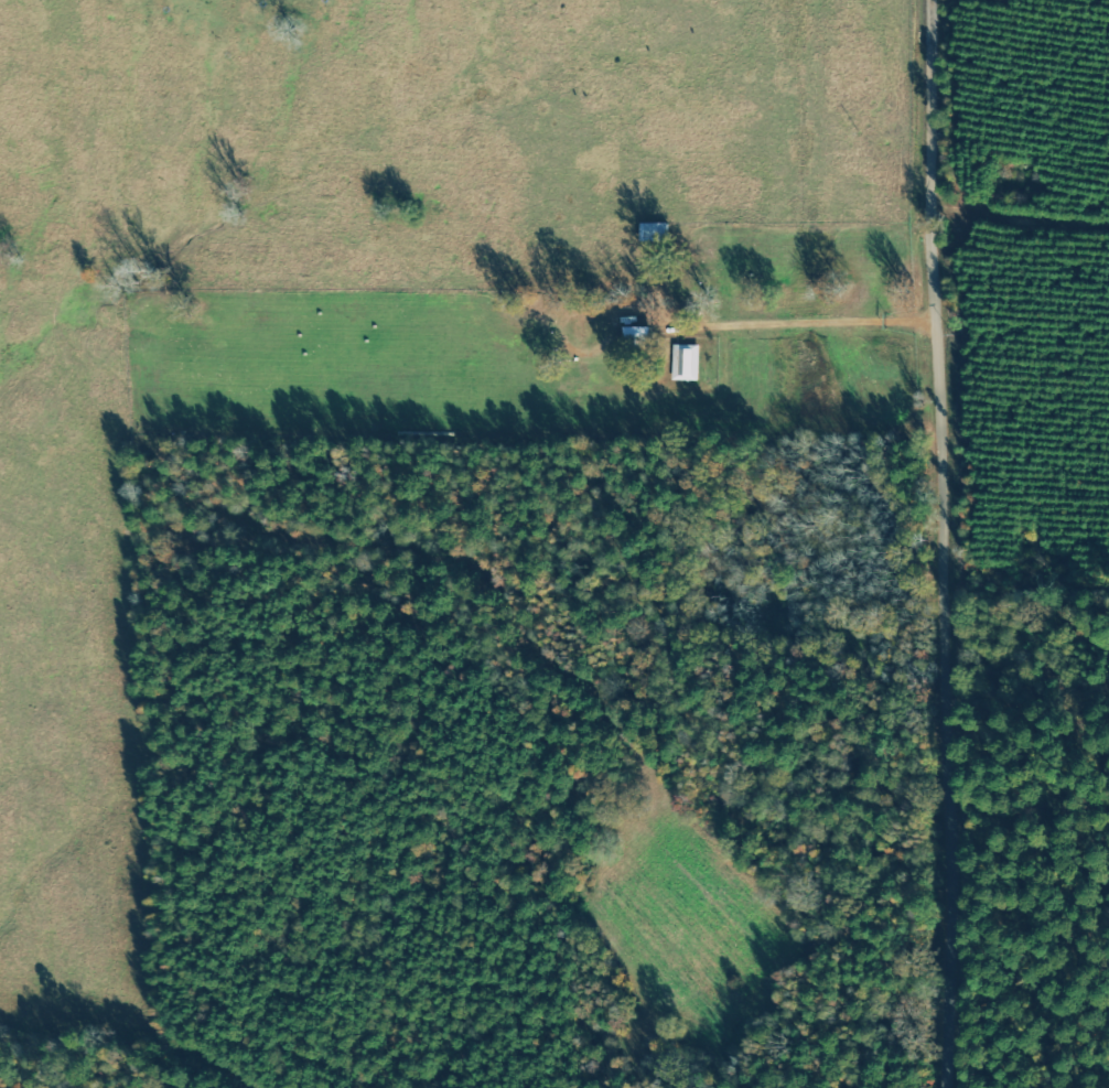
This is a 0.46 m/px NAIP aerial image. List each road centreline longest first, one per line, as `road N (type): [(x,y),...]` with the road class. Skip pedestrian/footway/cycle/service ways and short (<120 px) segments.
road 1 (residential): [(945,1087),(934,0)]

